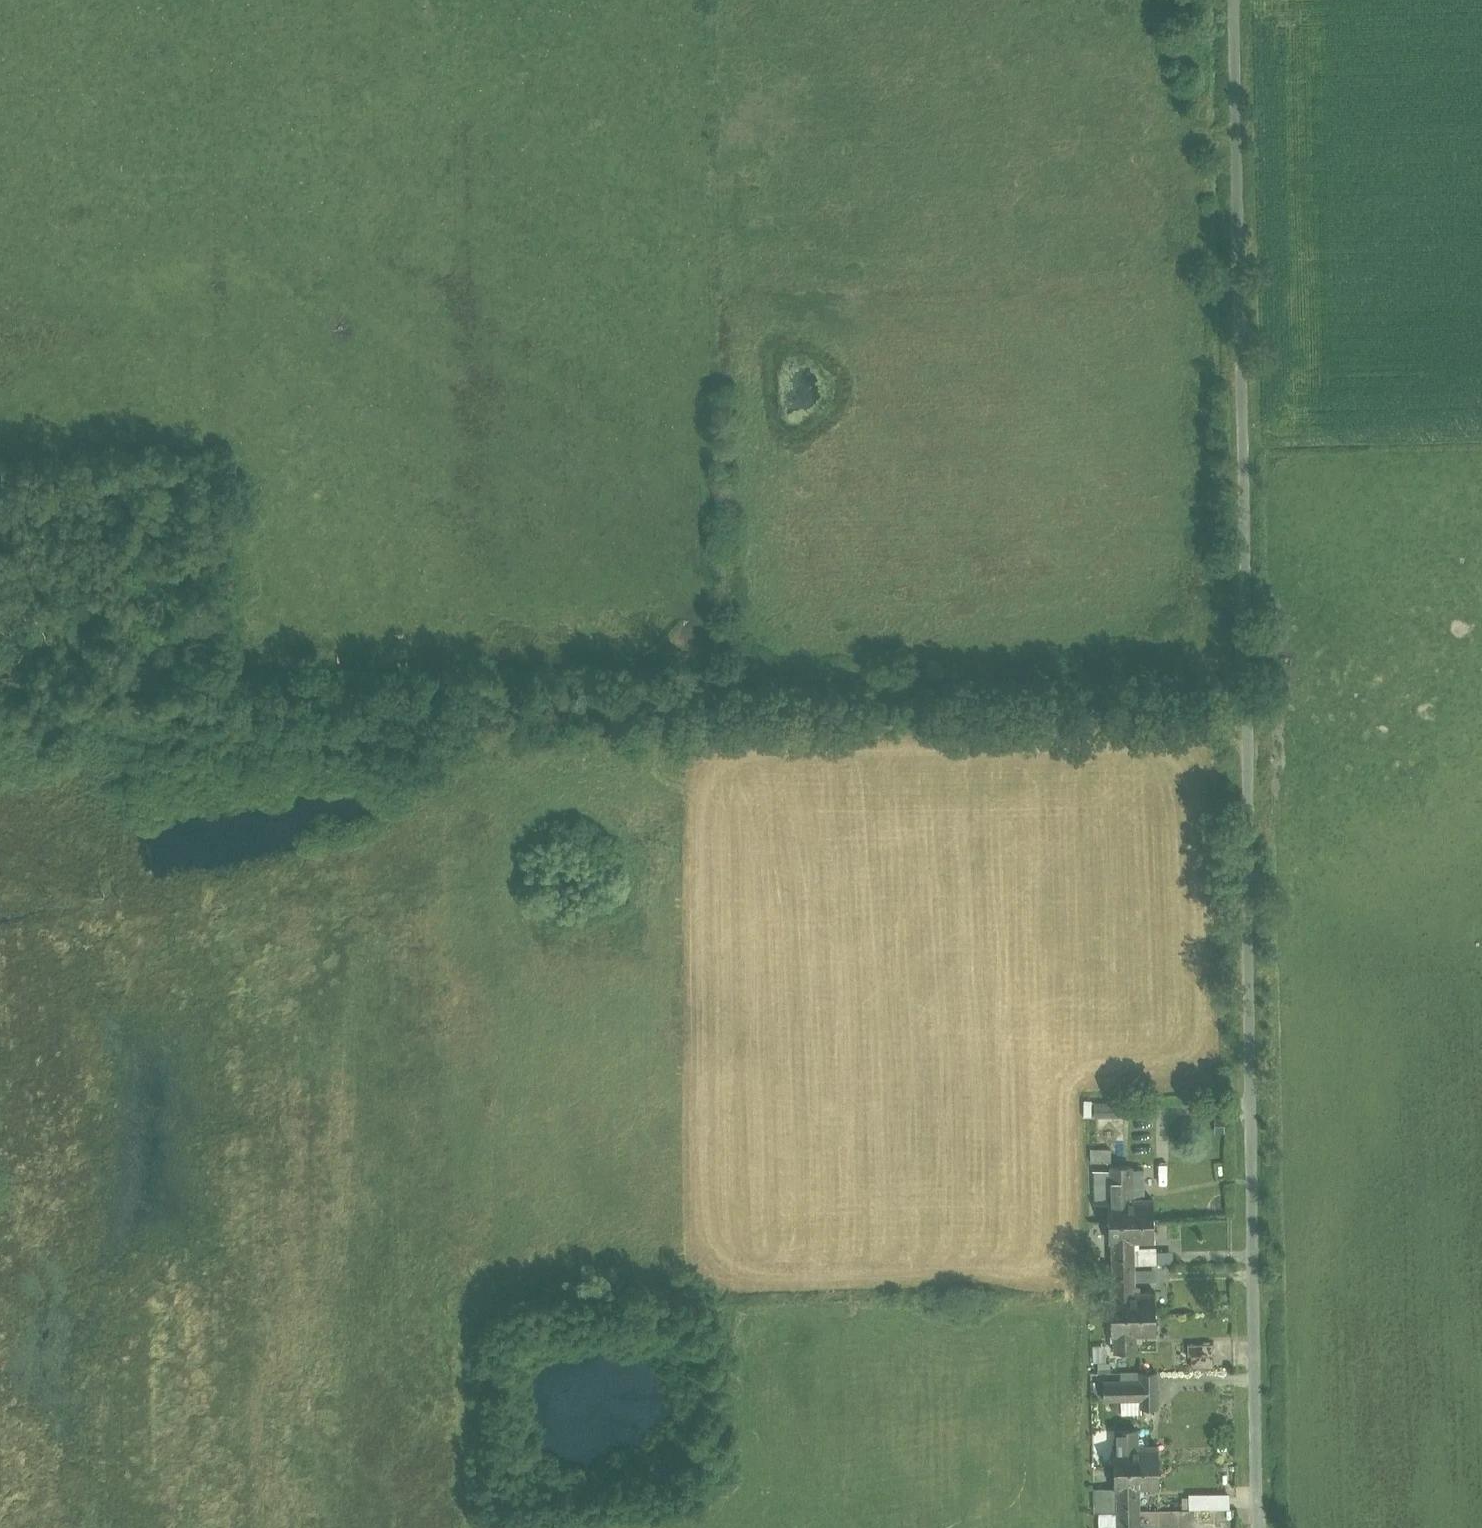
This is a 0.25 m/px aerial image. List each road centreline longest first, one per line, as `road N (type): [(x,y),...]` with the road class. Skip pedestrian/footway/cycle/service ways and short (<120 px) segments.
road 1 (unclassified): [(1252,1527),(1226,0)]

